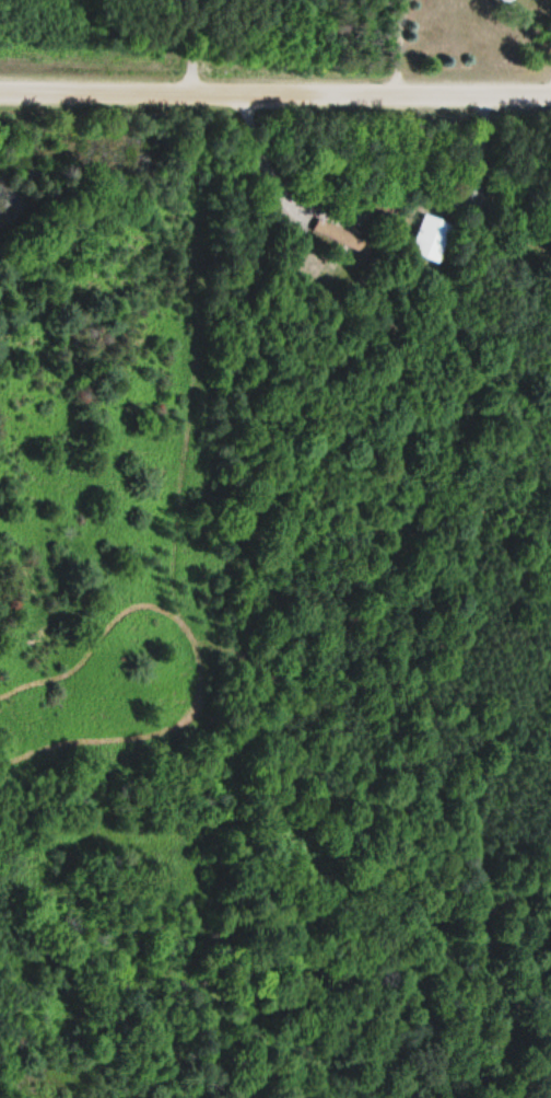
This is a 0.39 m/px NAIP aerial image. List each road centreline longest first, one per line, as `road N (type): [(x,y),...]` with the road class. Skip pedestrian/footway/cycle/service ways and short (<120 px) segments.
road 1 (residential): [(550,97),(0,89)]

